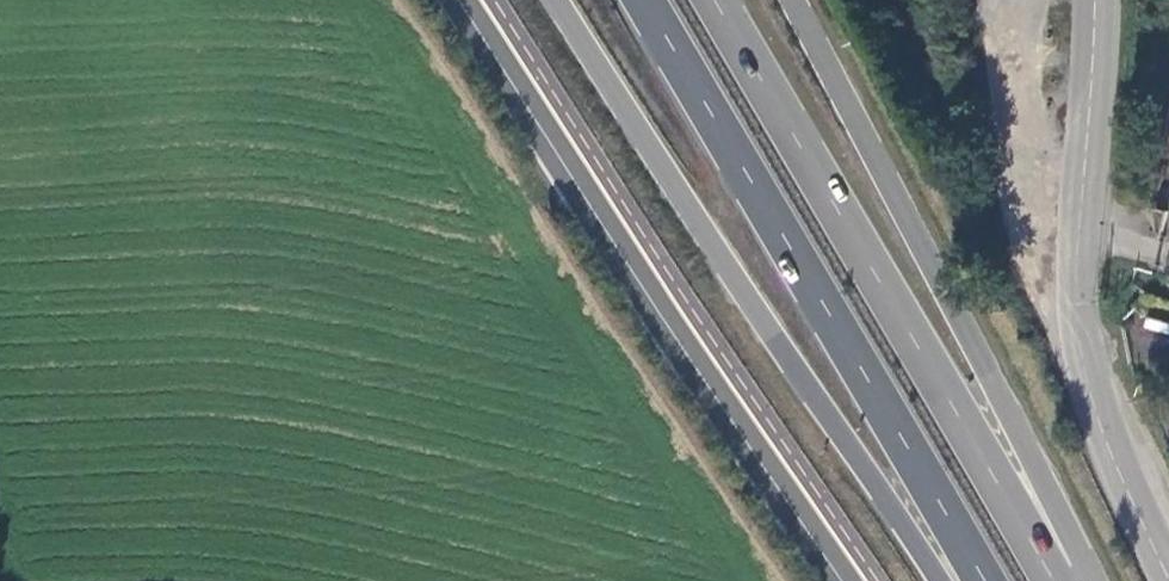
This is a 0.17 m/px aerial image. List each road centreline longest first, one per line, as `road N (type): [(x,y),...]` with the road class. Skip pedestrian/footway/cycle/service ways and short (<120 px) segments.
road 1 (trunk): [(554,0),(943,580)]
road 2 (unclassified): [(462,0),(842,580)]
road 3 (trunk): [(644,0),(986,580)]
road 4 (trunk): [(1051,580),(714,0)]
road 5 (trunk): [(1094,580),(796,0)]
road 6 (unclassified): [(1102,0),(1078,279),(1081,354),(1100,431),(1168,580)]

